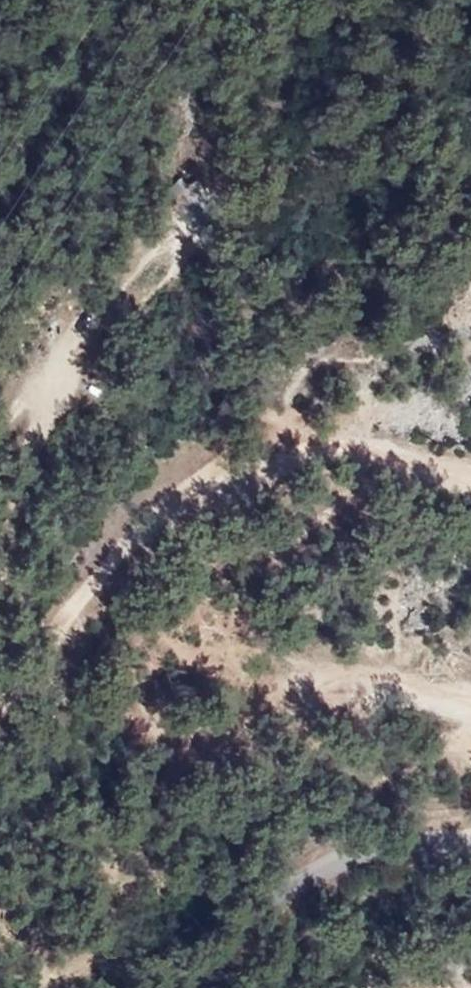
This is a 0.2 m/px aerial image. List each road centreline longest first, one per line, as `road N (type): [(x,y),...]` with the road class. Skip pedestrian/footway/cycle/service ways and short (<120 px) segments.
road 1 (track): [(470,480),(338,435),(295,433),(245,455),(168,496),(114,539),(66,637),(38,670),(0,697)]
road 2 (track): [(427,839),(391,823),(353,824),(228,855),(162,886),(48,987)]
road 3 (track): [(0,572),(71,354),(157,250)]
road 4 (unclassified): [(470,839),(427,839),(274,896),(196,987)]

